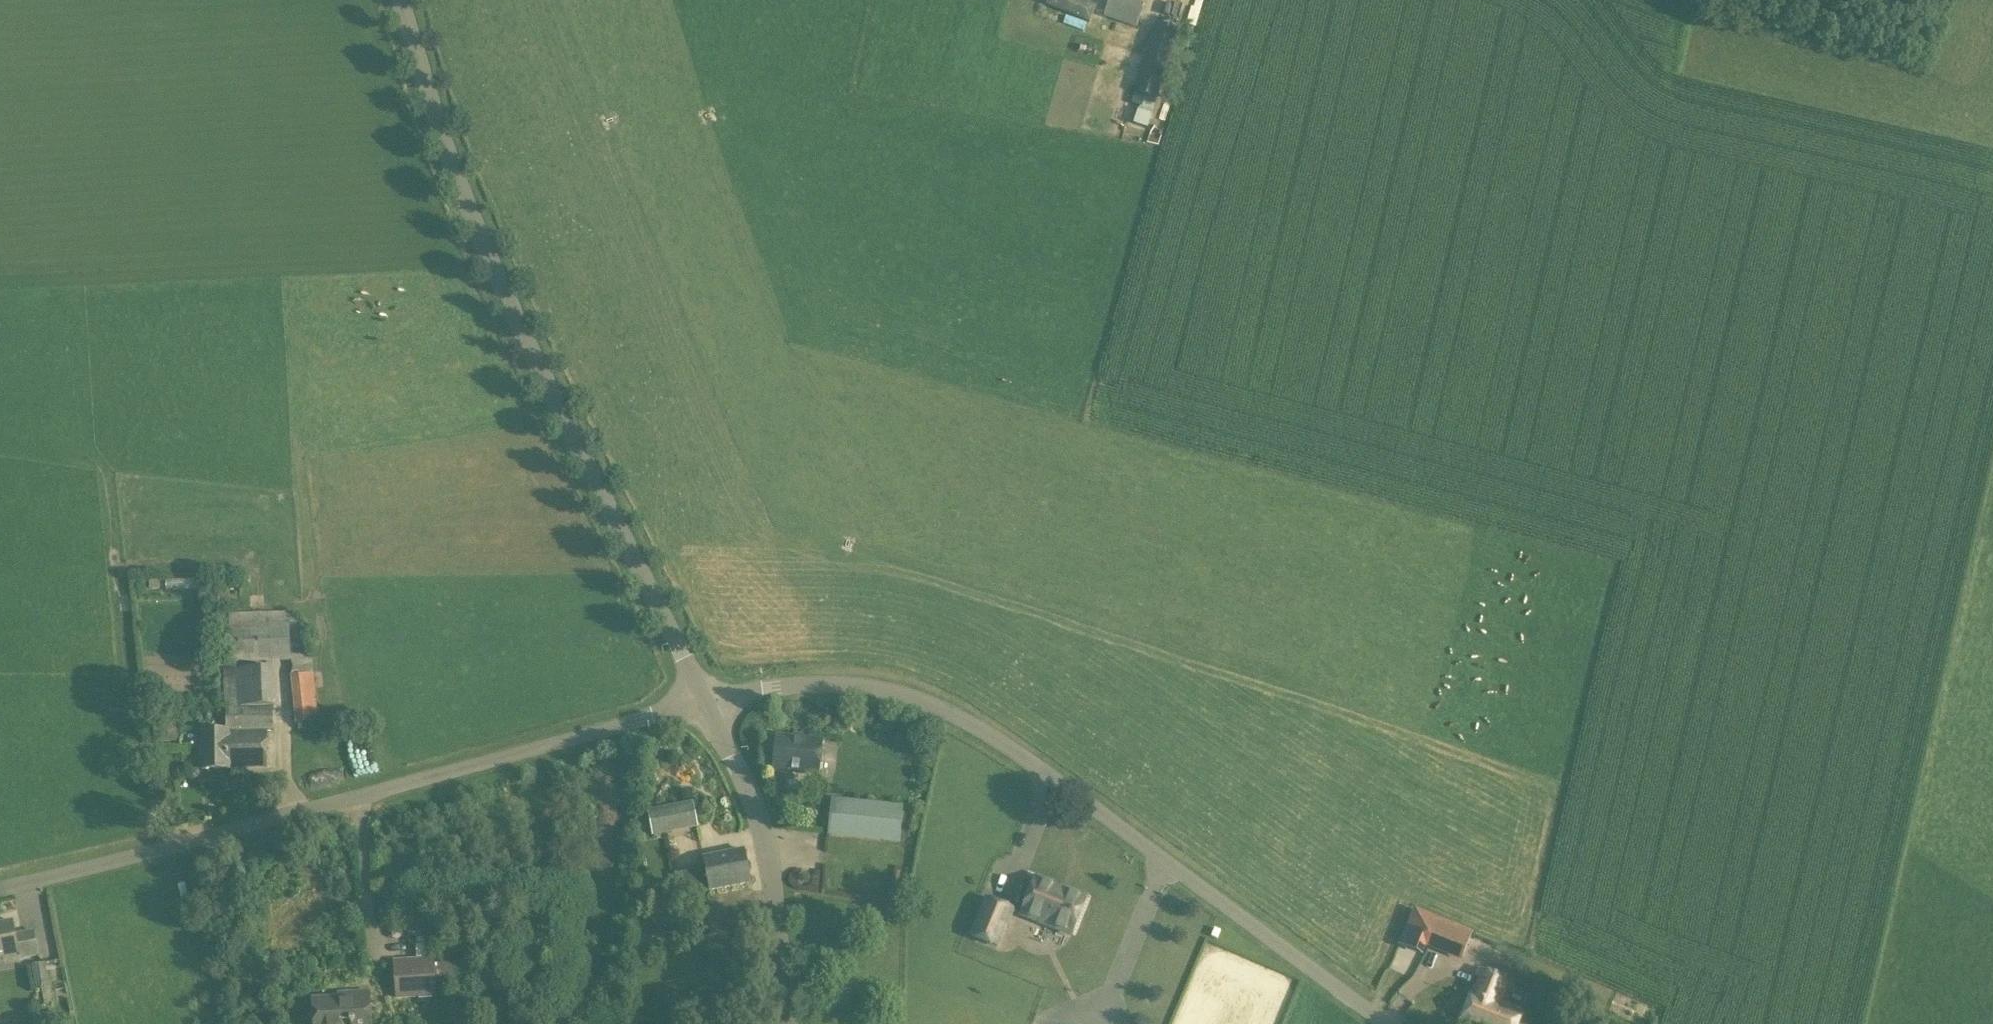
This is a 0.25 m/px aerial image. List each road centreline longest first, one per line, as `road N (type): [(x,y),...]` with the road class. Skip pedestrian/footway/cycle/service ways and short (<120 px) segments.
road 1 (unclassified): [(1383,1023),(934,707),(892,690),(813,682),(702,704)]
road 2 (unclassified): [(702,704),(485,255),(399,0)]
road 3 (unclassified): [(0,889),(702,704)]
road 4 (unclassified): [(792,1023),(775,889),(753,806),(702,704)]

